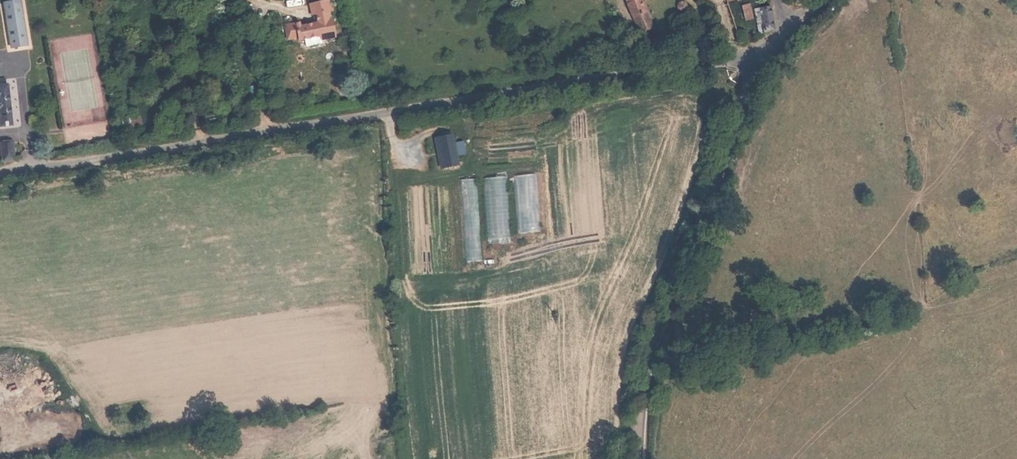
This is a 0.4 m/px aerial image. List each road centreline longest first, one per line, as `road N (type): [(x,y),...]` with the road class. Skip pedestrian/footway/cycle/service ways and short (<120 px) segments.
road 1 (unclassified): [(760,60),(0,173)]
road 2 (tertiary): [(641,458),(666,303),(760,60)]

